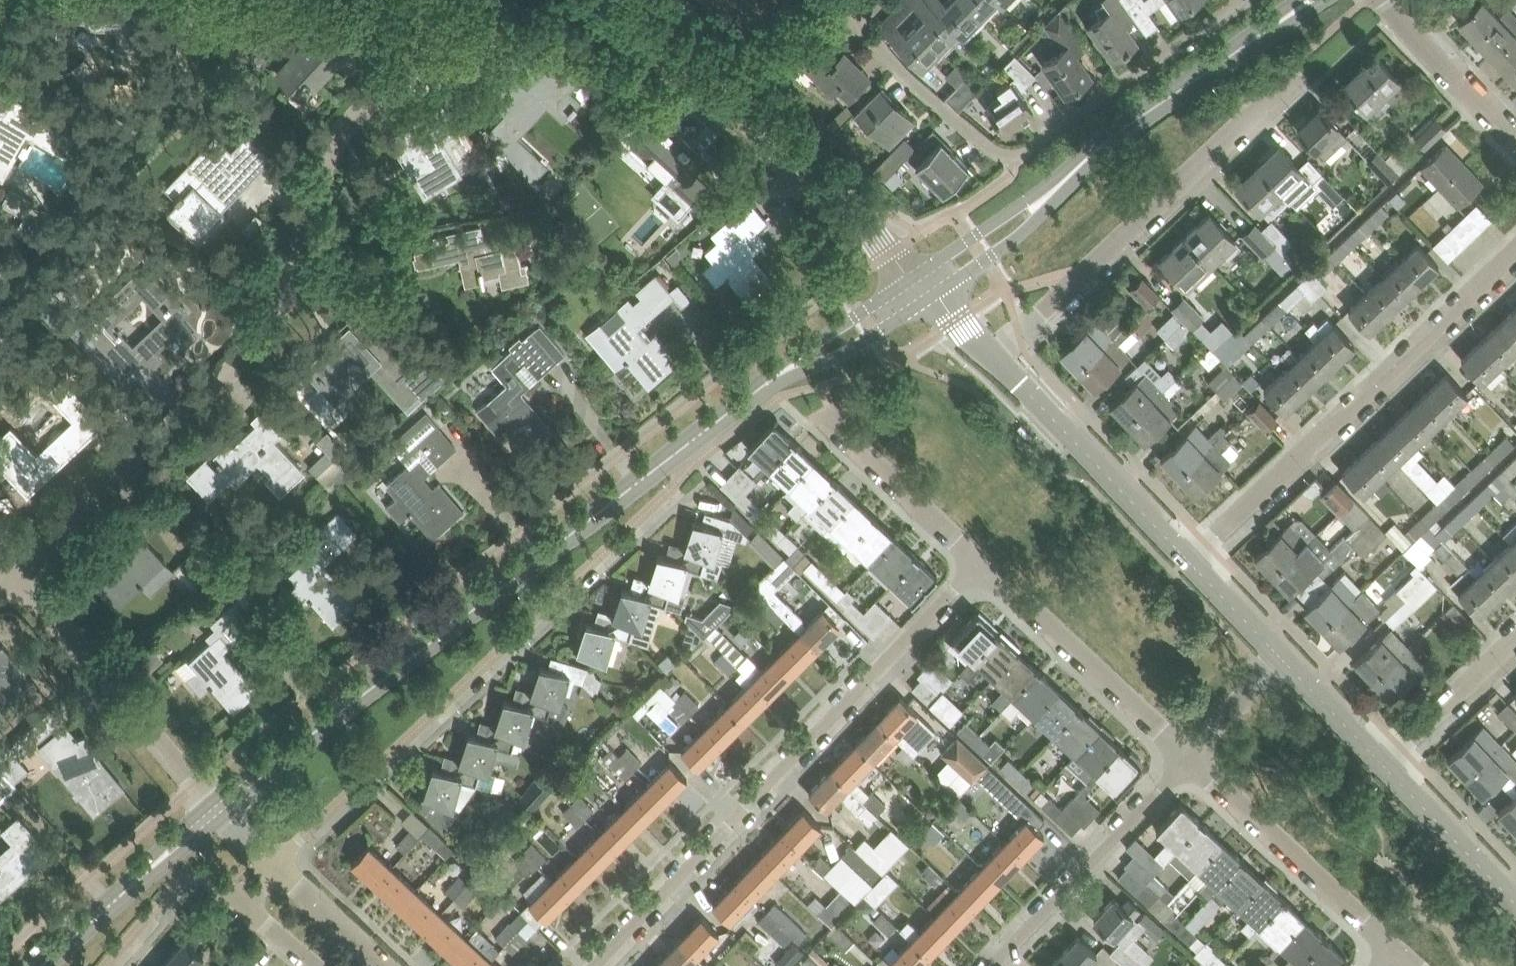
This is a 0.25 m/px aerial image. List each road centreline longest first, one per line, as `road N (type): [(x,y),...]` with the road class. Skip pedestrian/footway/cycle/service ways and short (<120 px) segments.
road 1 (residential): [(18,573),(266,336),(342,134),(466,0)]
road 2 (tertiary): [(756,391),(218,808)]
road 3 (residential): [(276,866),(688,471)]
road 4 (residential): [(595,965),(981,563)]
road 5 (residential): [(1239,0),(1016,156),(988,147),(914,84),(859,23),(851,0)]
road 6 (residential): [(1188,560),(1515,251)]
road 7 (residential): [(995,355),(1293,76)]
road 8 (unclassified): [(891,252),(604,0)]
road 9 (residential): [(218,808),(18,573)]
road 10 (unclassified): [(1189,758),(981,563)]
road 11 (residential): [(1189,758),(994,965)]
road 12 (unclassified): [(1396,950),(1189,758)]
road 13 (residential): [(1188,560),(995,355)]
road 14 (tertiary): [(1311,0),(1110,140)]
road 15 (tertiary): [(1110,140),(914,276)]
road 16 (tertiary): [(934,295),(1028,228),(1110,140)]
road 17 (tertiary): [(218,808),(43,965)]
road 18 (unclassified): [(981,563),(830,422)]
road 19 (tertiary): [(756,391),(849,351),(934,295)]
road 20 (tertiary): [(914,276),(756,391)]
road 21 (residential): [(1515,904),(1381,763)]
road 22 (residential): [(1381,763),(1515,638)]
road 23 (residential): [(1515,143),(1399,17)]
road 24 (residential): [(216,882),(203,872),(185,876),(107,965)]
road 25 (unclassified): [(384,965),(276,866)]
road 26 (residential): [(1381,763),(1282,659)]
road 27 (residential): [(1282,659),(1188,560)]
road 28 (unclassified): [(1189,758),(1282,659)]

